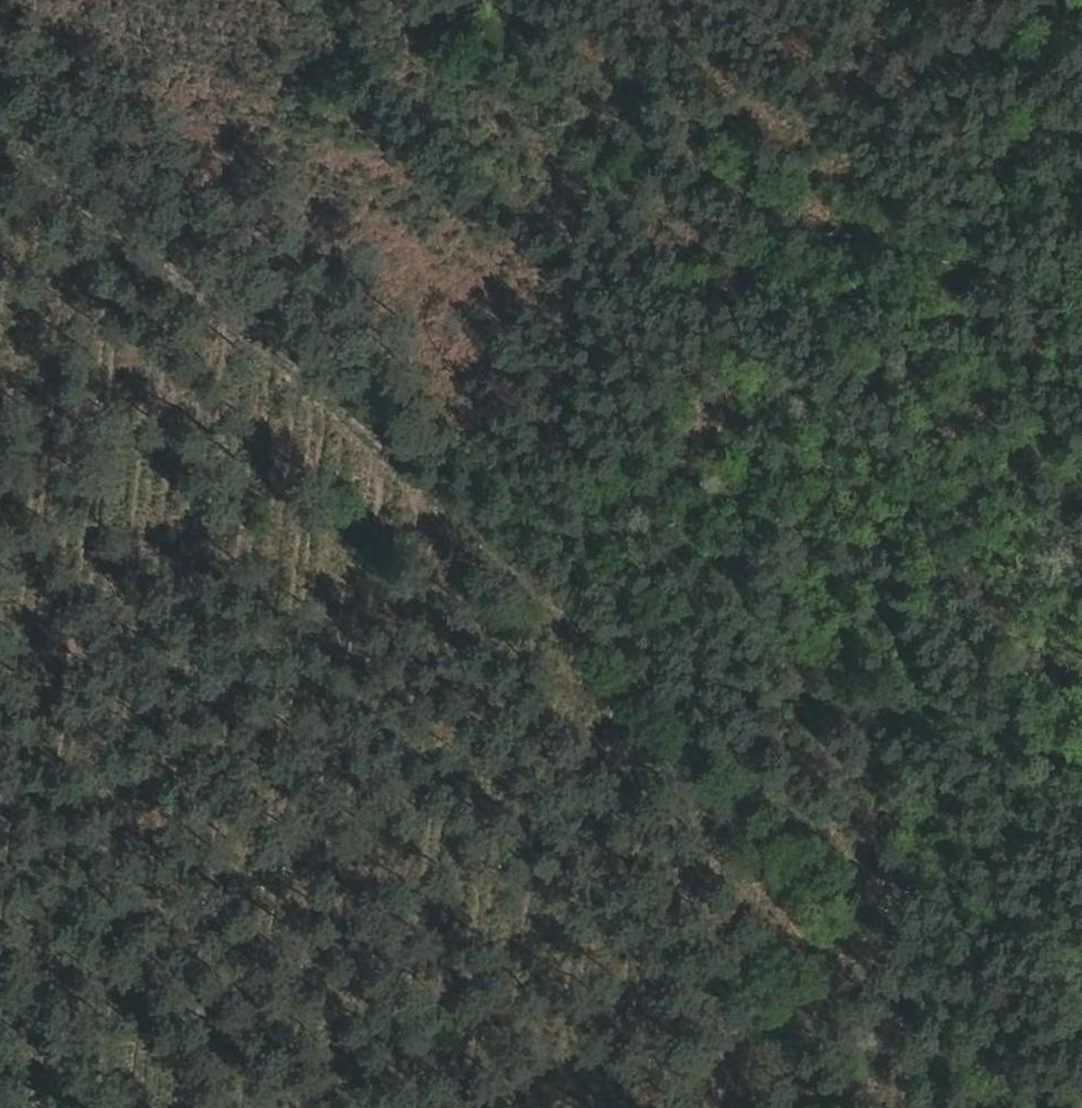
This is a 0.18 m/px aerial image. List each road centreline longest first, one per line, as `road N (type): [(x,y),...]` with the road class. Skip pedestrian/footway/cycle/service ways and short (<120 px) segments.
road 1 (track): [(750,1107),(793,1012),(638,713),(446,572),(40,195),(0,172)]

